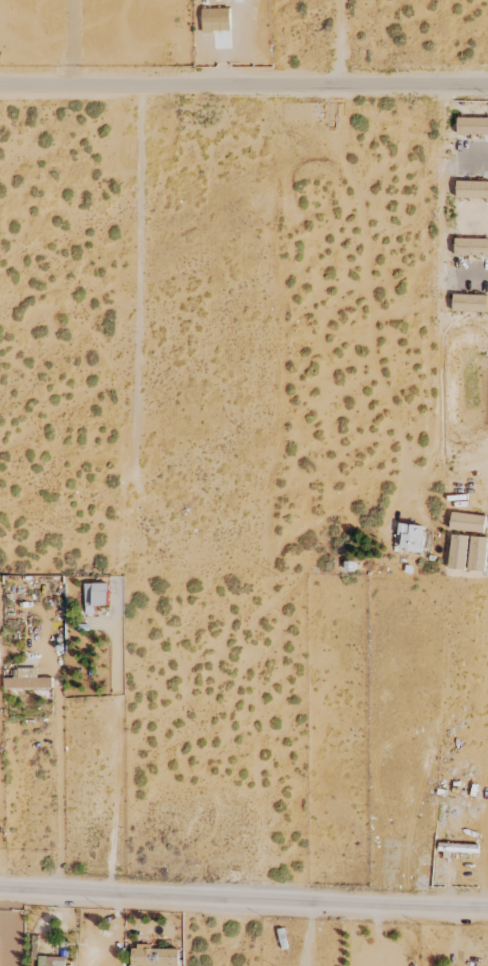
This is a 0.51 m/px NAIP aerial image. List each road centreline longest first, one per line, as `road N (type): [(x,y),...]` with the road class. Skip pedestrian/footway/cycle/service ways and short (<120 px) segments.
road 1 (residential): [(0,889),(487,908)]
road 2 (residential): [(0,86),(487,85)]

